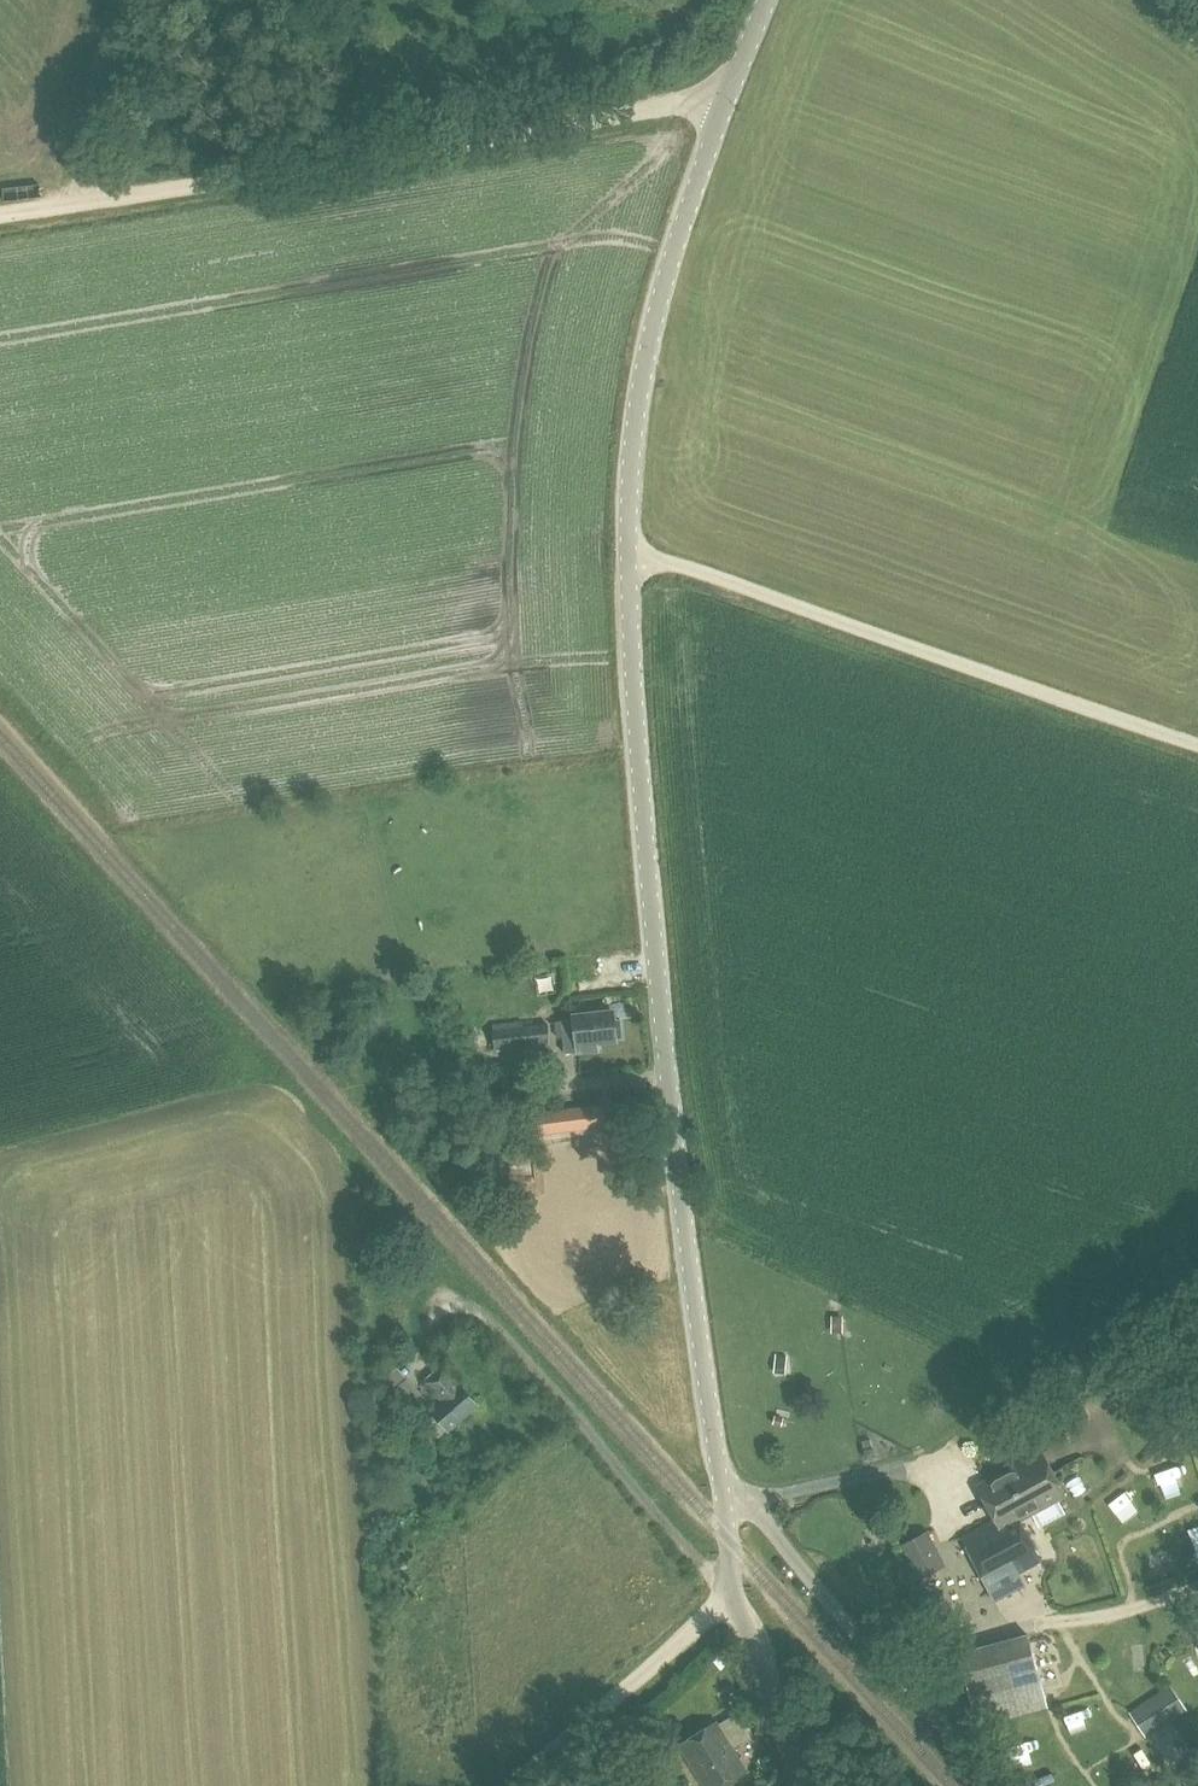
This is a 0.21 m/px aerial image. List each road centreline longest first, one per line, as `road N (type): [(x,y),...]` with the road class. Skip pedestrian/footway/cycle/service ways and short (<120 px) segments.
road 1 (unclassified): [(803,1785),(740,1612),(711,1432),(656,984),(628,553)]
road 2 (track): [(726,103),(692,99),(0,214)]
road 3 (unclassified): [(1197,741),(628,553)]
road 4 (unclassified): [(628,553),(634,433),(661,288),(763,0)]
road 5 (track): [(736,1593),(518,1785)]

